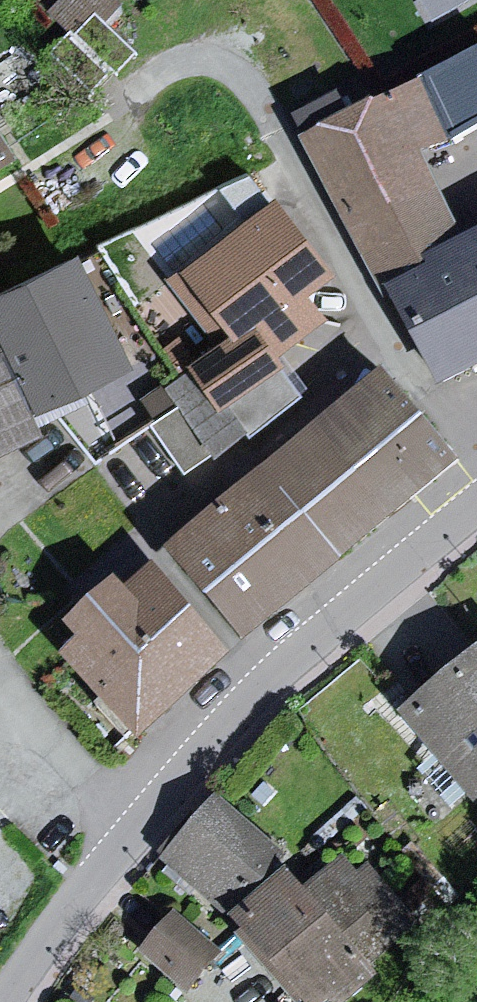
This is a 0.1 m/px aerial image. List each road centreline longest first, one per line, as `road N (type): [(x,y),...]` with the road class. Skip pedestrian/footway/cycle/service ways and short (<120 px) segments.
road 1 (residential): [(7,1001),(74,907),(261,696),(476,508)]

